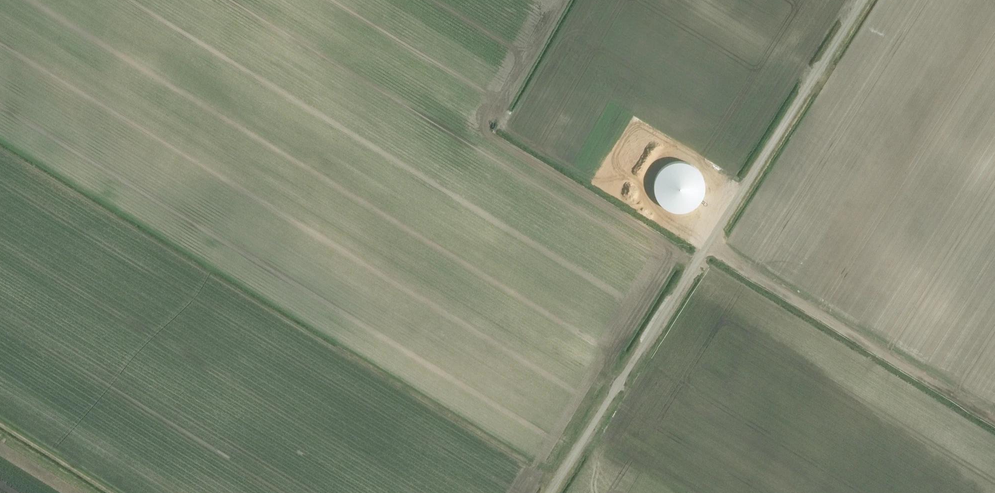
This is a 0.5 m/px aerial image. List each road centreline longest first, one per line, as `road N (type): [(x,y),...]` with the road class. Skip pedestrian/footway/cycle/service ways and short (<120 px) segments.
road 1 (unclassified): [(549,492),(862,0)]
road 2 (track): [(706,247),(994,421)]

